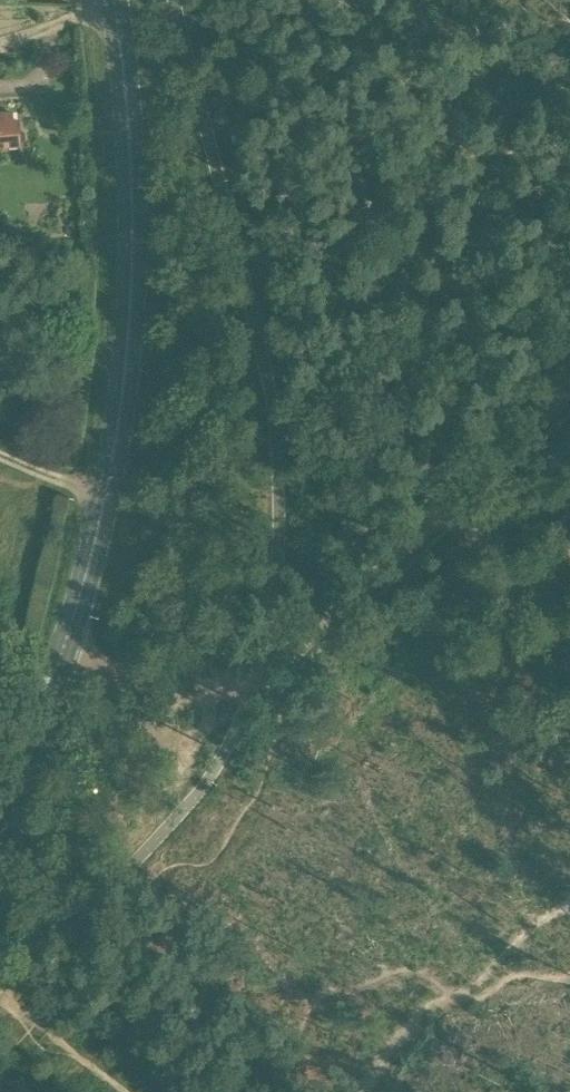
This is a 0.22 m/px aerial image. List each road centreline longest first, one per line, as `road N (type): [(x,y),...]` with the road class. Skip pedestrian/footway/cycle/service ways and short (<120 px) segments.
road 1 (primary): [(0,803),(61,657),(105,500),(121,405),(133,243),(114,0)]

